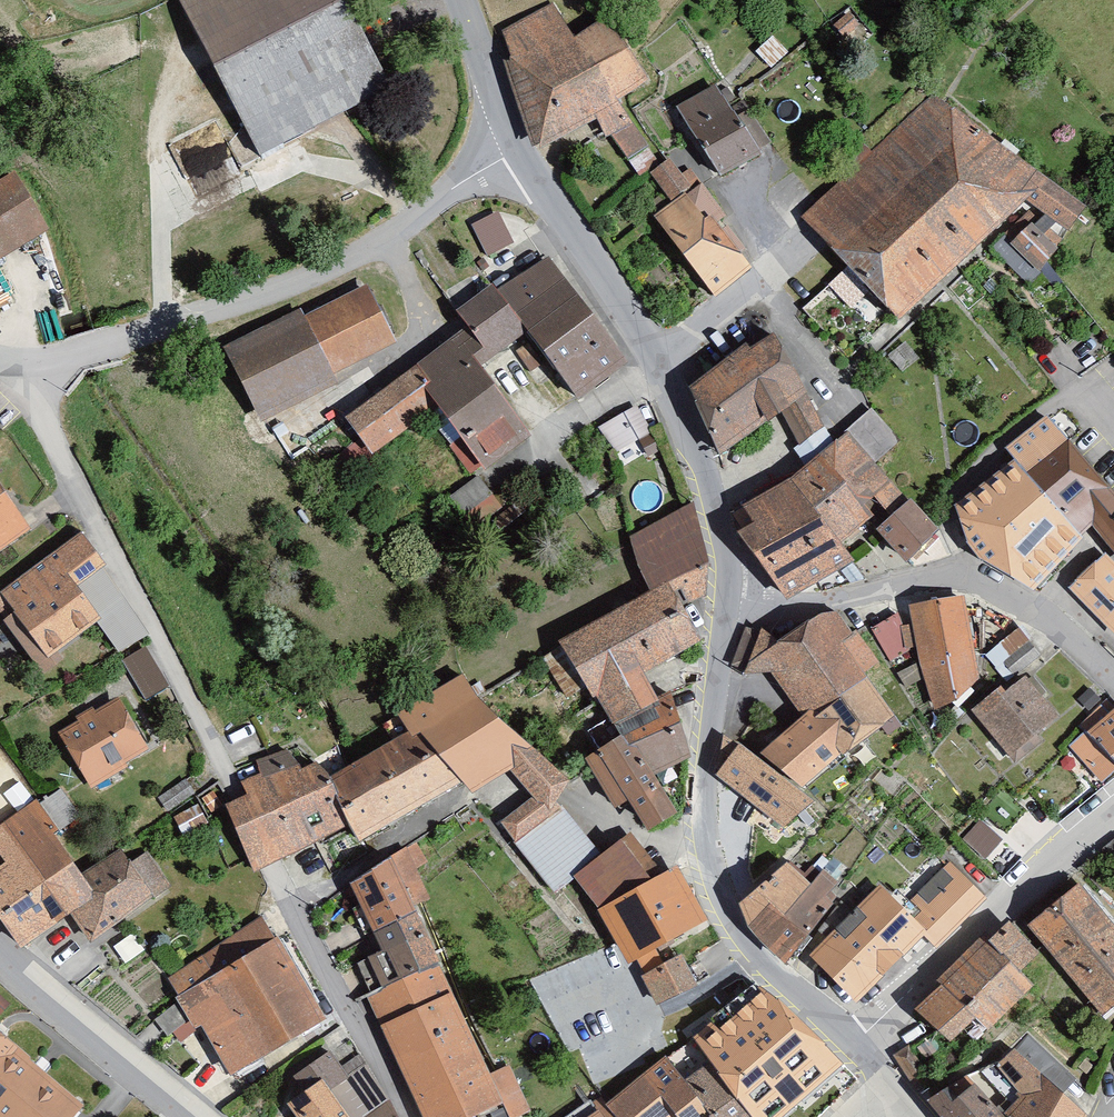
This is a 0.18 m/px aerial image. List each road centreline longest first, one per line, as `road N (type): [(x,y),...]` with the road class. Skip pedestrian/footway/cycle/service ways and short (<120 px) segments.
road 1 (residential): [(19,365),(409,1116)]
road 2 (residential): [(19,365),(60,363),(342,268),(521,155)]
road 3 (tertiary): [(728,602),(706,792),(719,888),(769,965),(854,1043)]
road 4 (residential): [(728,602),(817,603),(923,575),(970,579),(1018,598),(1113,678)]
road 5 (residential): [(1113,812),(854,1043)]
road 6 (tertiary): [(656,359),(721,518),(728,602)]
road 7 (residential): [(192,1116),(0,951)]
road 8 (residential): [(656,359),(793,267),(784,187)]
road 9 (tertiary): [(521,155),(656,359)]
road 10 (tertiary): [(463,0),(521,155)]

